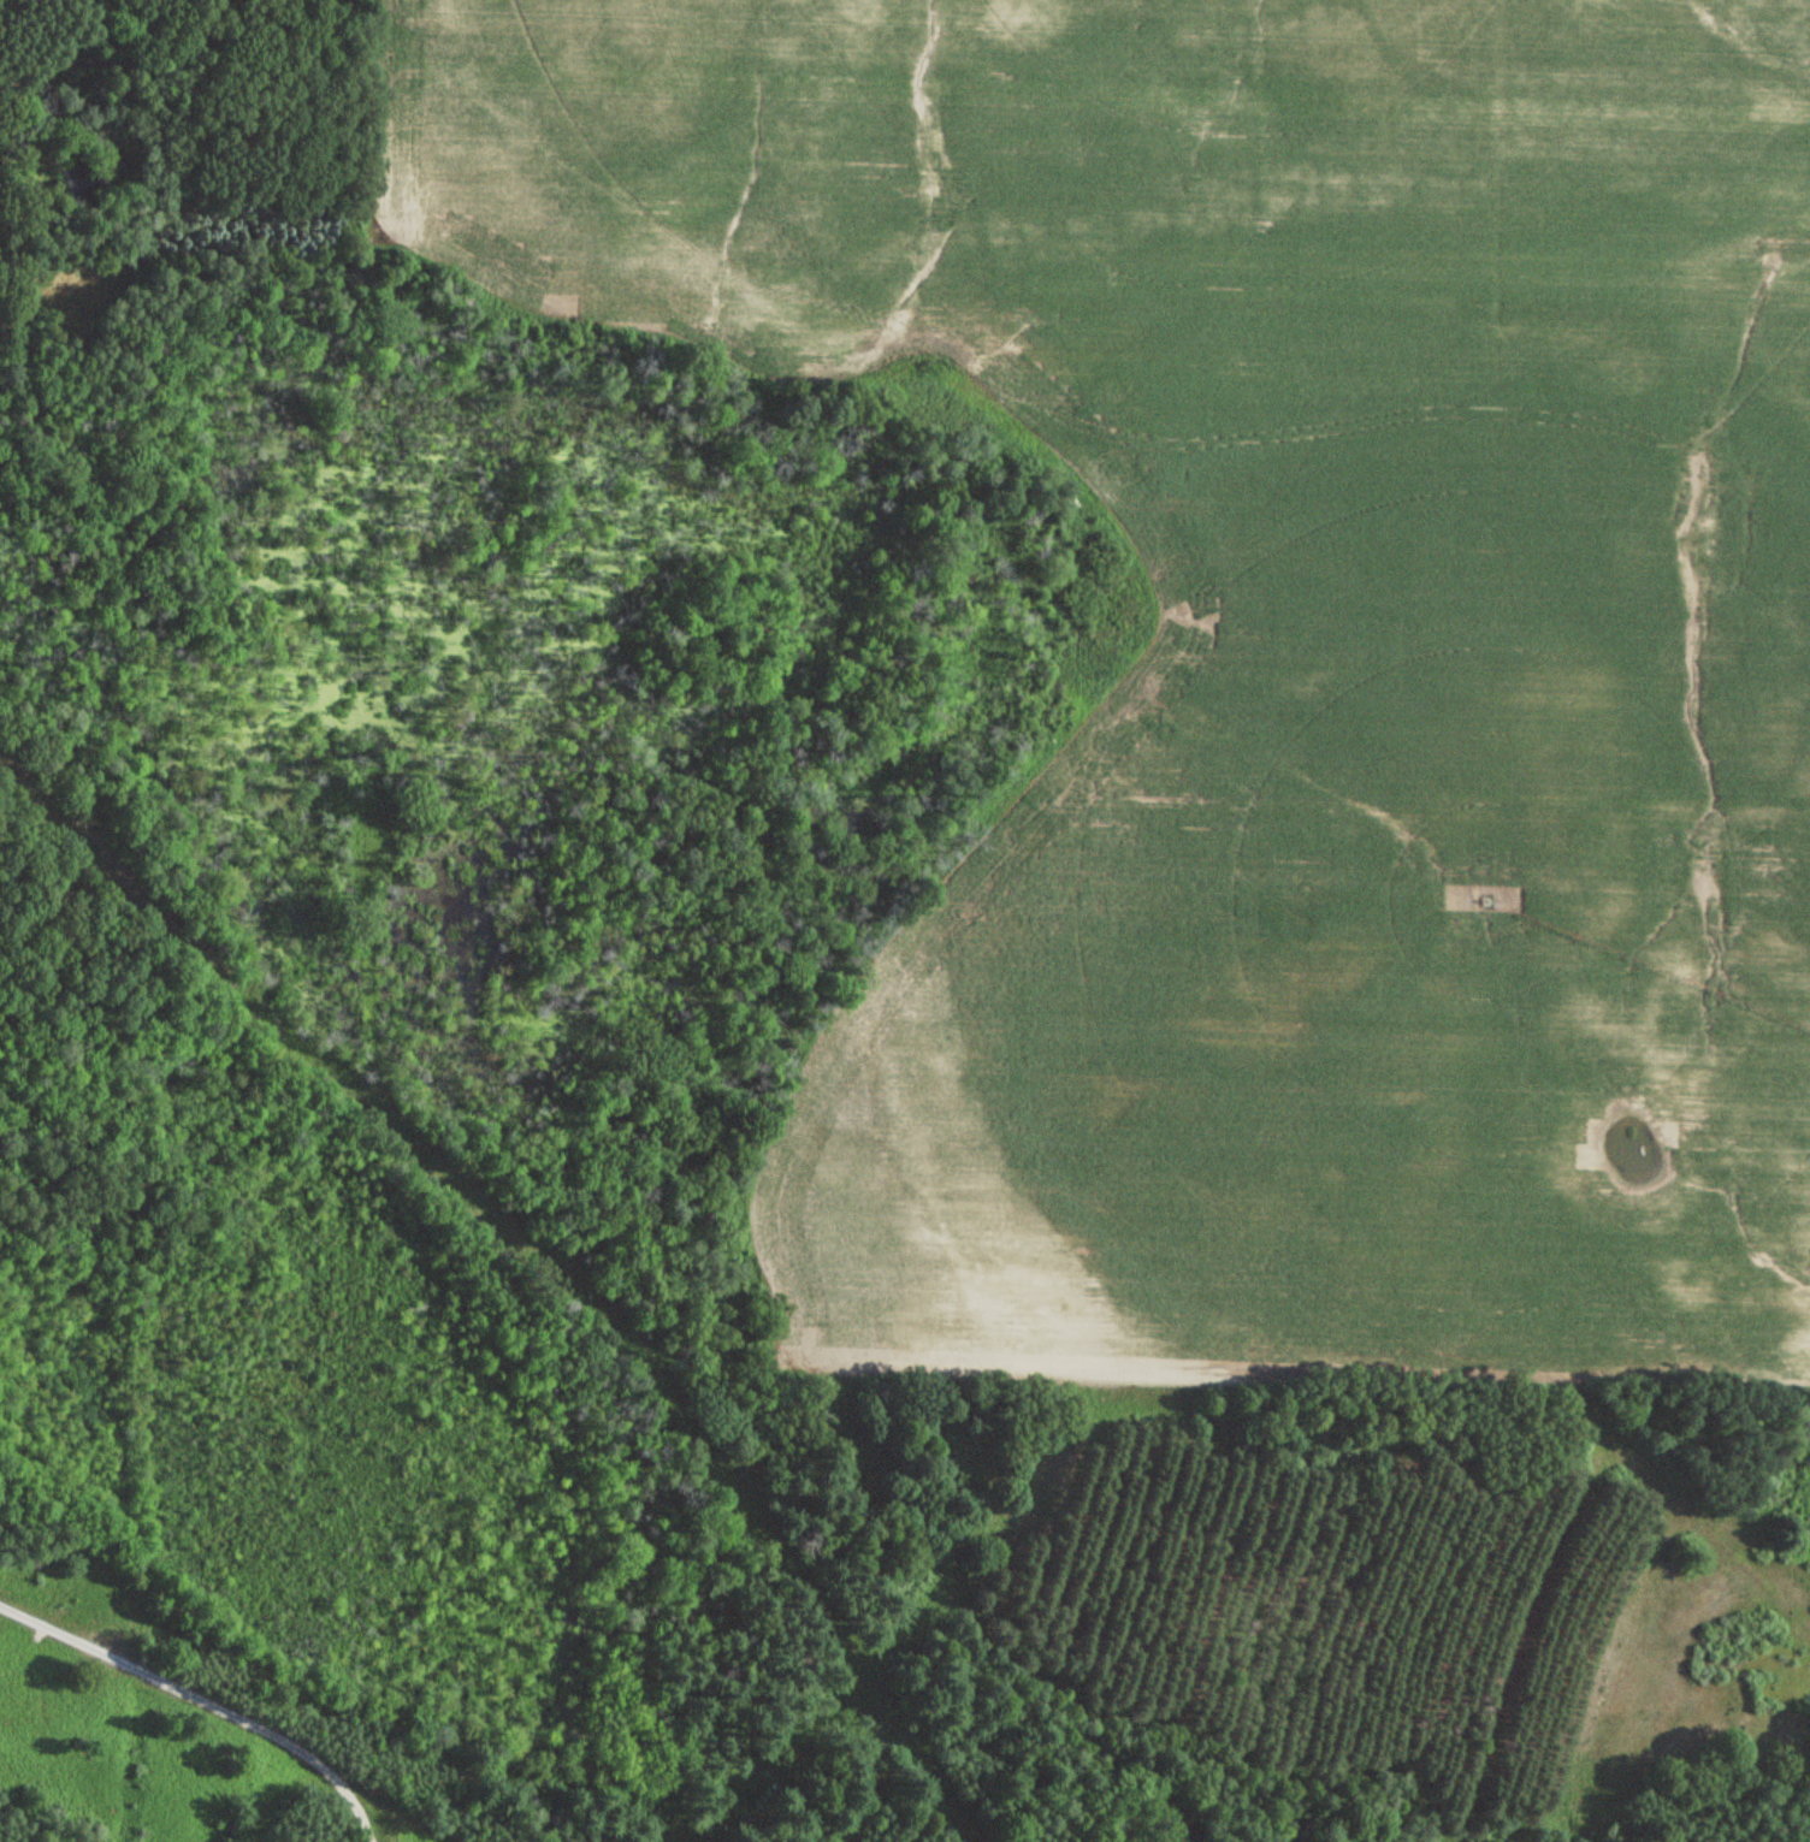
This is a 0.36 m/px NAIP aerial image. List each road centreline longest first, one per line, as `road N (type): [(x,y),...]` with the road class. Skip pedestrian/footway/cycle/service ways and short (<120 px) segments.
road 1 (residential): [(335,965),(356,1091),(385,1167),(459,1232),(570,1243),(622,1220),(724,1083),(821,898),(1159,644),(1809,674)]
road 2 (residential): [(373,1841),(347,1777),(307,1749),(0,1599)]

